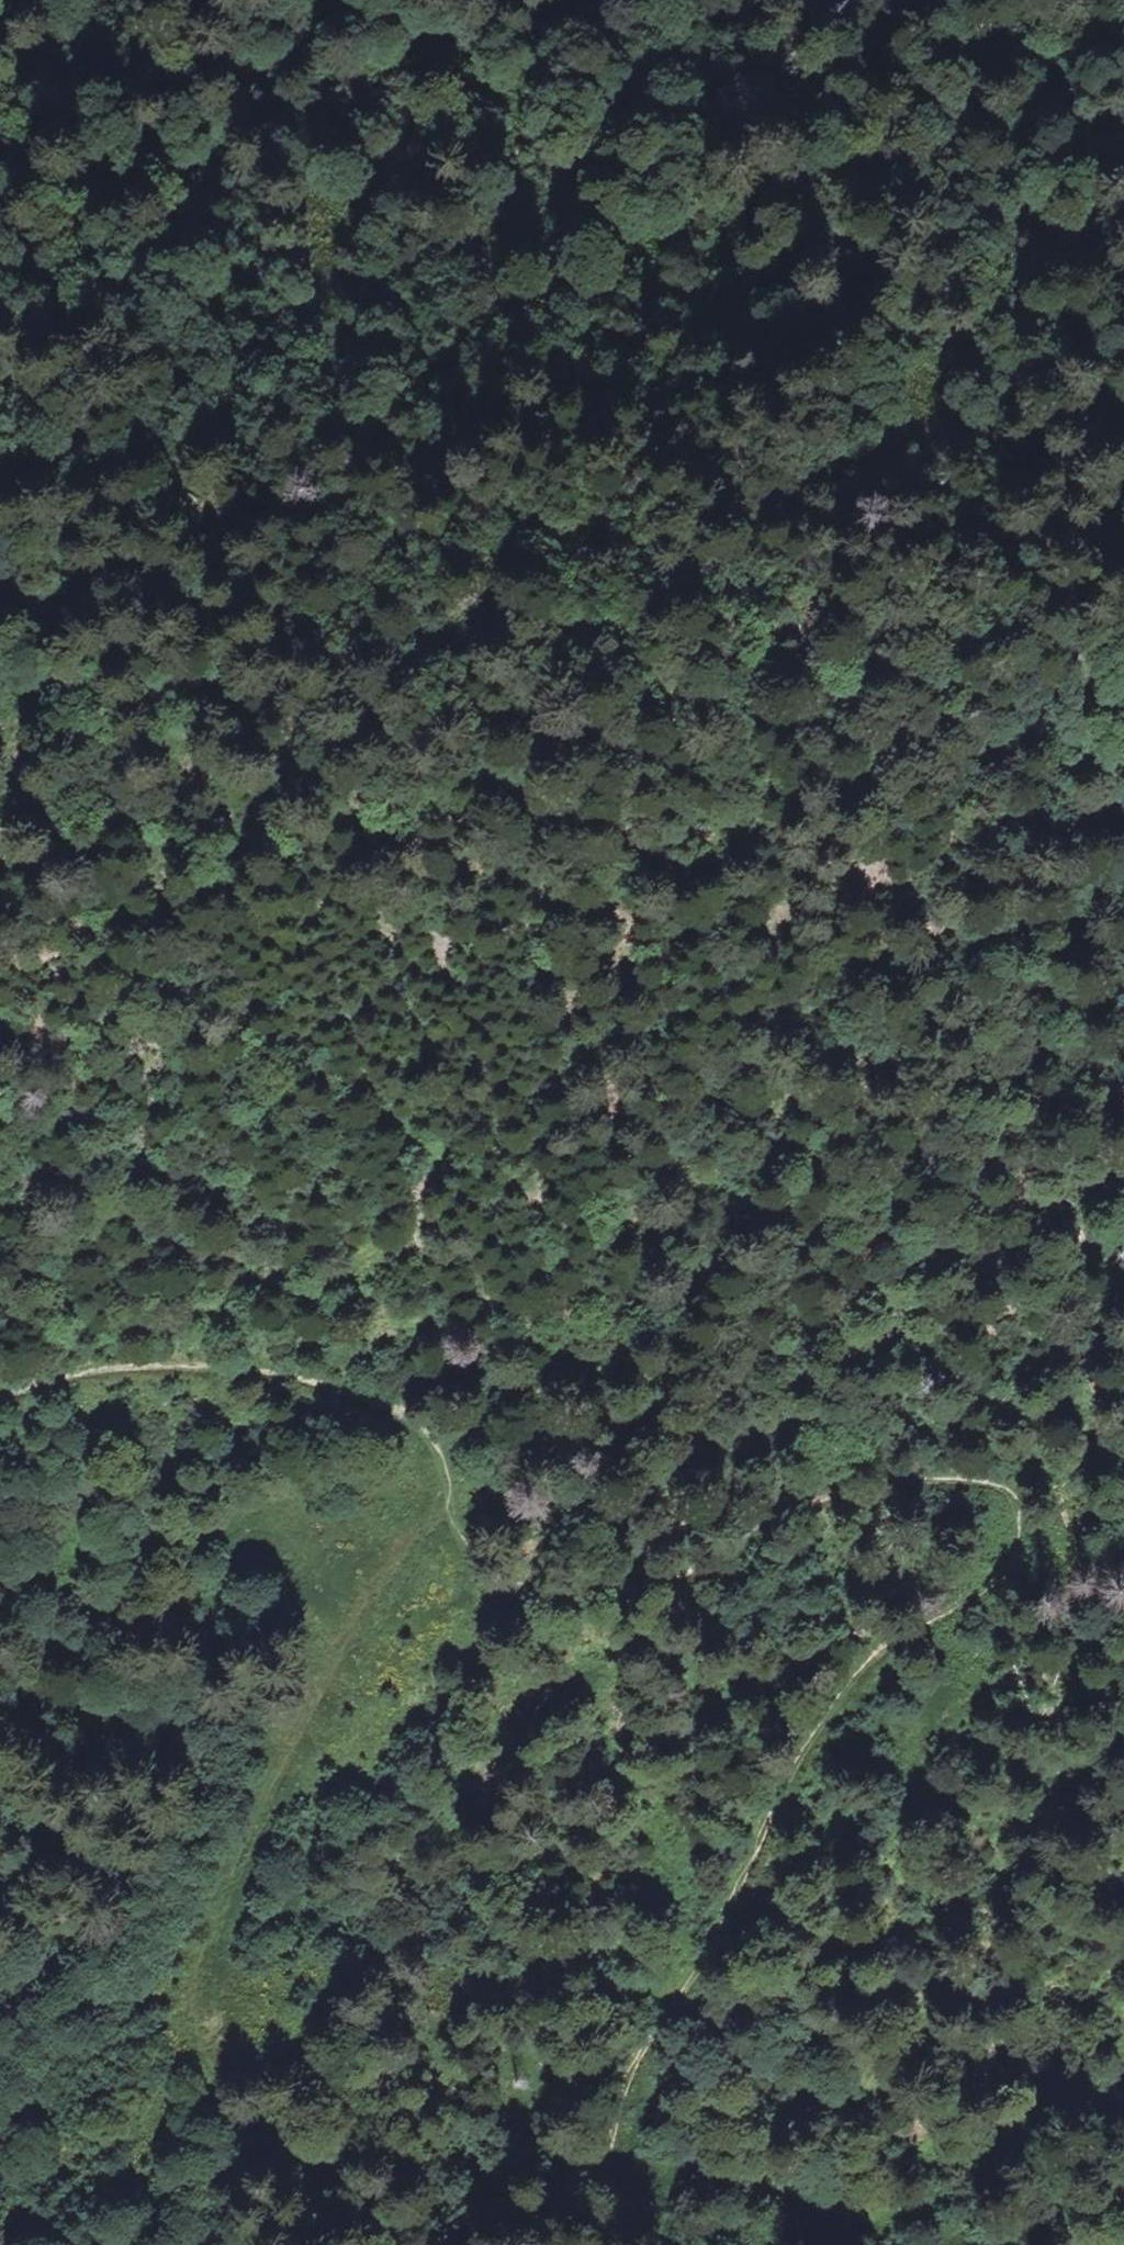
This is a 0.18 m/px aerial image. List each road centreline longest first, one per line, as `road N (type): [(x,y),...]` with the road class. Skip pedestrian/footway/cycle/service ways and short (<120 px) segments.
road 1 (track): [(0,1392),(114,1366),(187,1365),(270,1370),(396,1407),(434,1445),(475,1554),(506,1580),(555,1592),(664,1590),(793,1507),(931,1481),(991,1481),(1022,1504),(1022,1548),(1003,1574),(881,1649),(822,1716),(634,2079),(624,2158),(700,2244)]
road 2 (track): [(0,745),(116,779)]

